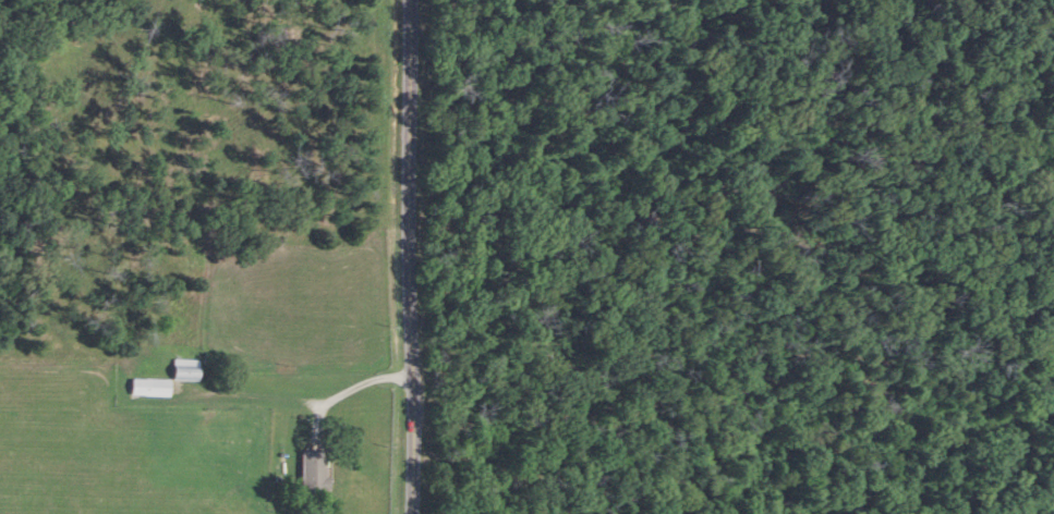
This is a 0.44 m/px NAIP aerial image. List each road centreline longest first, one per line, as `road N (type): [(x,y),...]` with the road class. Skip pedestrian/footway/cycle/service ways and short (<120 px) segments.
road 1 (tertiary): [(415,513),(410,0)]

